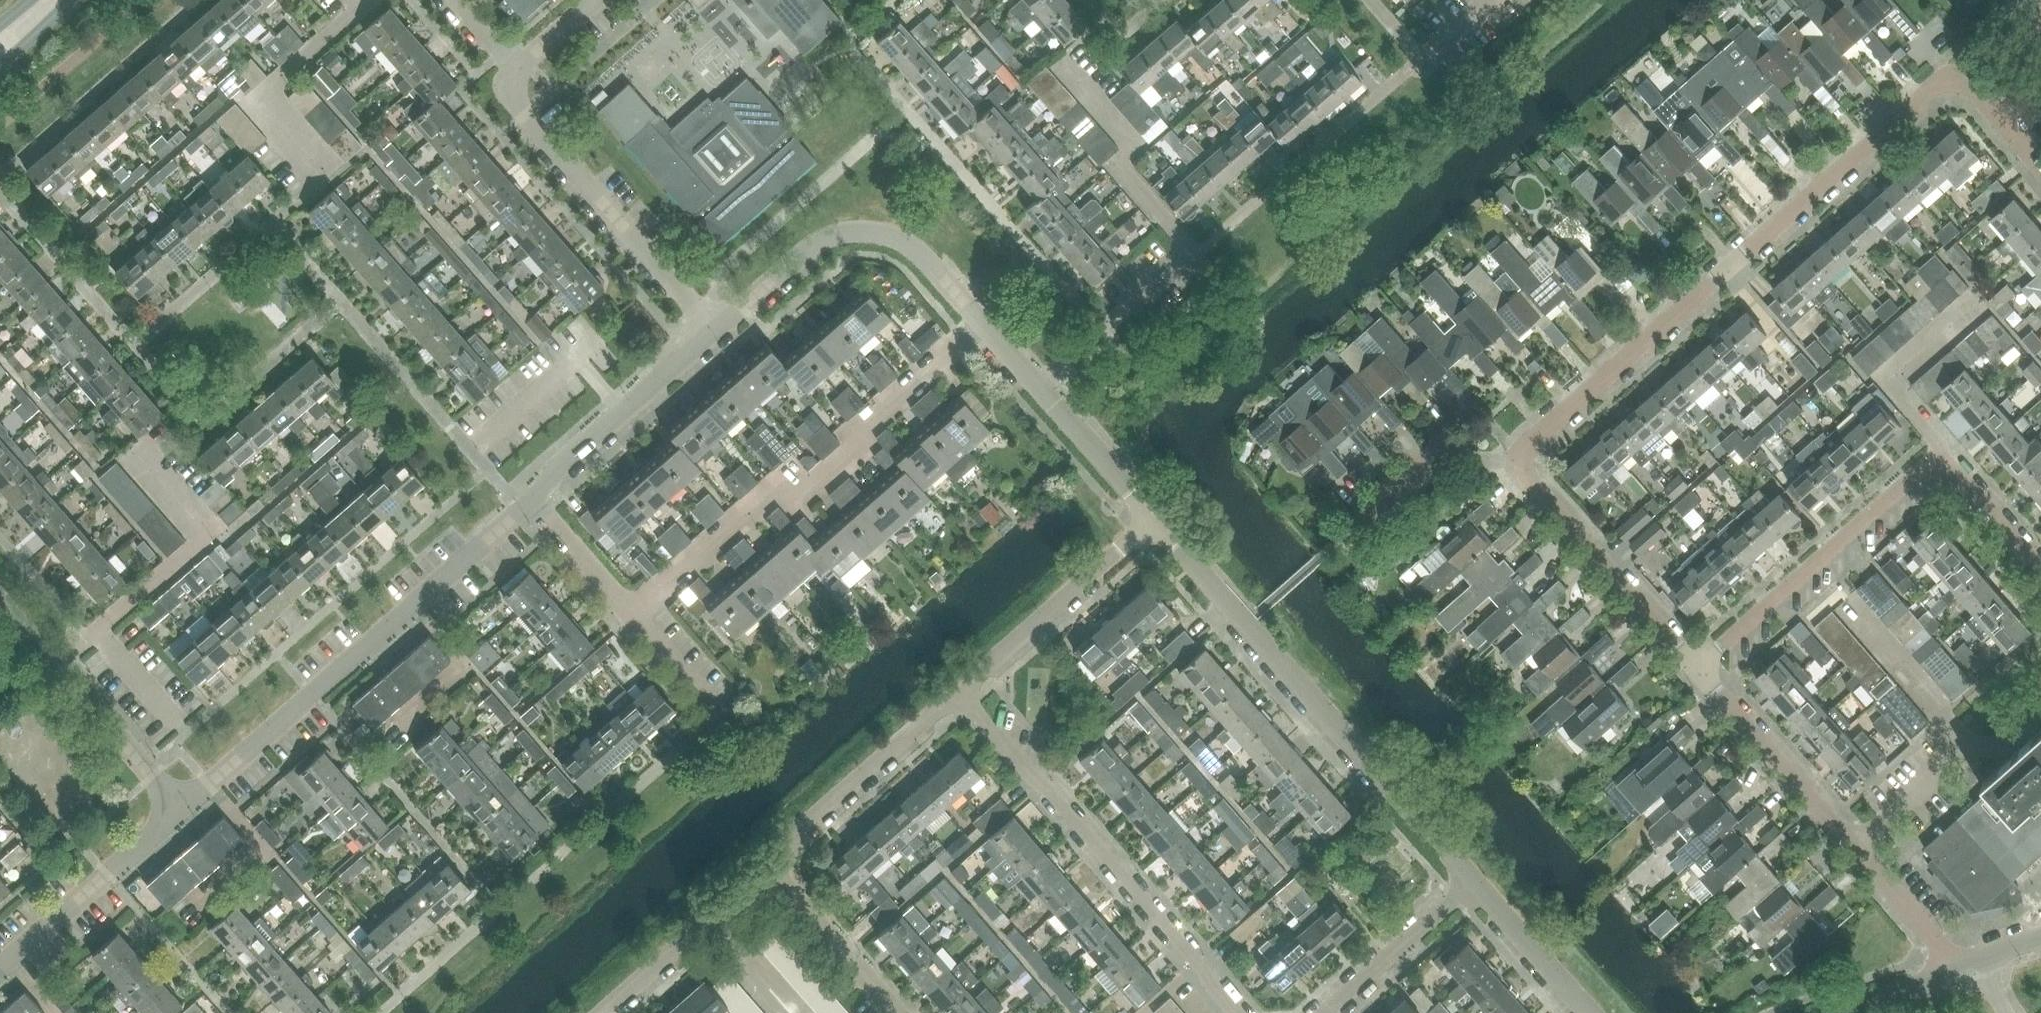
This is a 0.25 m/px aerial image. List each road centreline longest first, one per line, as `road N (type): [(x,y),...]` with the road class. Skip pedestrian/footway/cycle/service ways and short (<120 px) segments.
road 1 (residential): [(1516,462),(1953,77),(2040,173)]
road 2 (residential): [(2040,572),(1942,458),(1700,668)]
road 3 (residential): [(1463,891),(1157,534)]
road 4 (residential): [(179,812),(533,503)]
road 5 (residential): [(630,611),(778,490),(804,484),(979,329)]
road 6 (residential): [(1230,1012),(969,701)]
road 7 (residential): [(710,332),(528,123),(522,73)]
road 8 (residential): [(1700,668),(1516,462)]
road 9 (residential): [(179,812),(0,606)]
road 10 (residential): [(774,873),(969,701)]
road 11 (residential): [(969,701),(1157,534)]
road 12 (residential): [(533,503),(560,468),(710,332)]
road 13 (residential): [(0,969),(179,812)]
road 14 (residential): [(1853,847),(1967,744),(2007,747),(2040,719)]
road 15 (residential): [(1853,847),(1700,668)]
road 16 (residential): [(1320,558),(1416,479),(1516,462)]
road 17 (residential): [(614,1012),(774,873)]
road 18 (residential): [(1039,399),(1192,253)]
road 19 (residential): [(979,329),(907,243),(825,236)]
road 20 (residential): [(897,1012),(774,873)]
road 21 (residential): [(1327,1012),(1463,891)]
road 22 (residential): [(1157,534),(1039,399)]
road 23 (residential): [(1568,1012),(1463,891)]
road 24 (residential): [(1956,968),(1853,847)]
road 25 (residential): [(710,332),(825,236)]
road 26 (residential): [(370,0),(256,97)]
road 27 (residential): [(630,611),(533,503)]
road 28 (residential): [(719,716),(630,611)]
road 29 (residential): [(1843,1012),(1956,968)]

